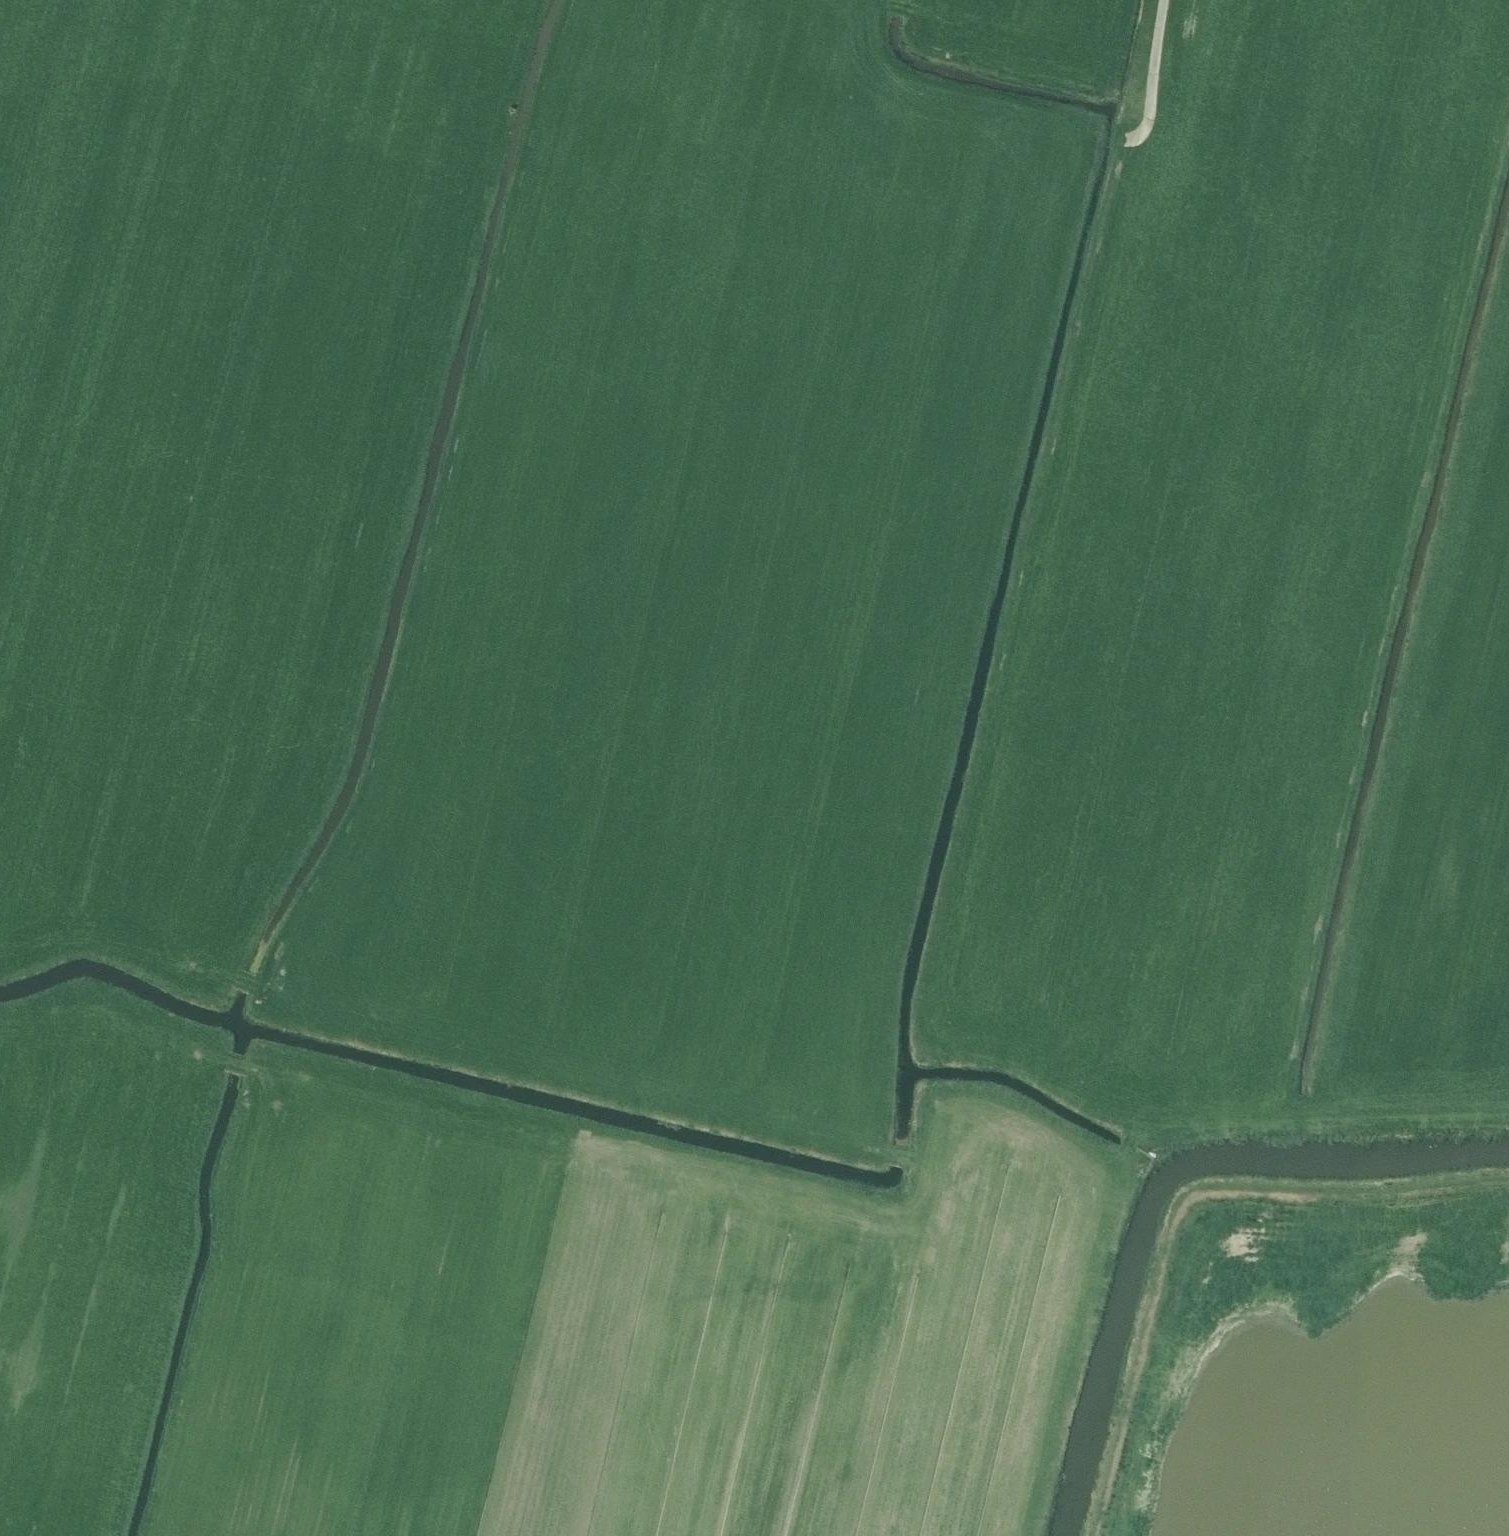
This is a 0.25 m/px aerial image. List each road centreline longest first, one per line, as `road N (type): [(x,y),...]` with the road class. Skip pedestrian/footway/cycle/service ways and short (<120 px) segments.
road 1 (track): [(1129,141),(1152,109),(1164,0)]

